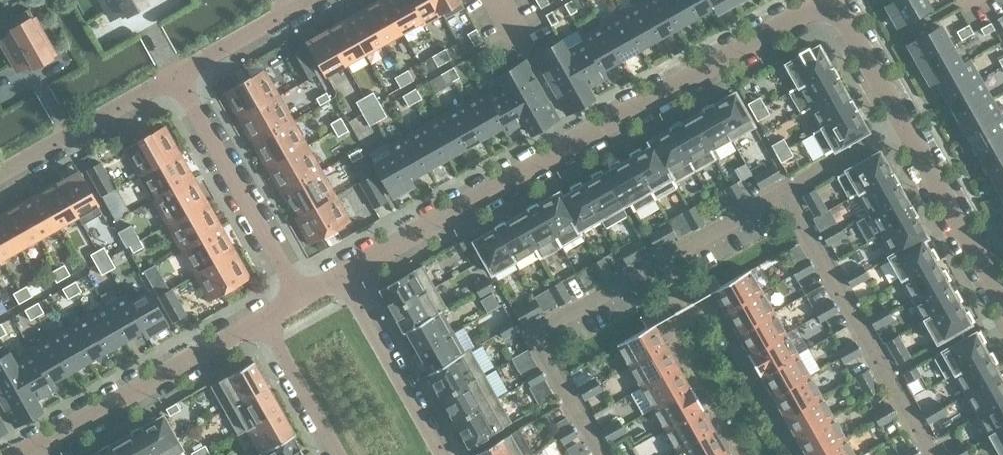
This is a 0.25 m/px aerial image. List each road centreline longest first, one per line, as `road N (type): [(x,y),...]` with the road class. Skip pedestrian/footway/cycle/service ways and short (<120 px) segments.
road 1 (residential): [(339,276),(834,0),(907,130)]
road 2 (residential): [(604,454),(538,337),(787,196)]
road 3 (residential): [(935,454),(787,196)]
road 4 (residential): [(23,454),(262,319)]
road 5 (residential): [(298,299),(292,270),(181,77)]
road 6 (residential): [(181,77),(0,180)]
road 7 (residential): [(438,454),(339,276)]
road 8 (residential): [(907,130),(1002,300)]
road 9 (residential): [(318,0),(181,77)]
road 10 (residential): [(262,319),(339,454)]
road 11 (residential): [(787,196),(907,130)]

